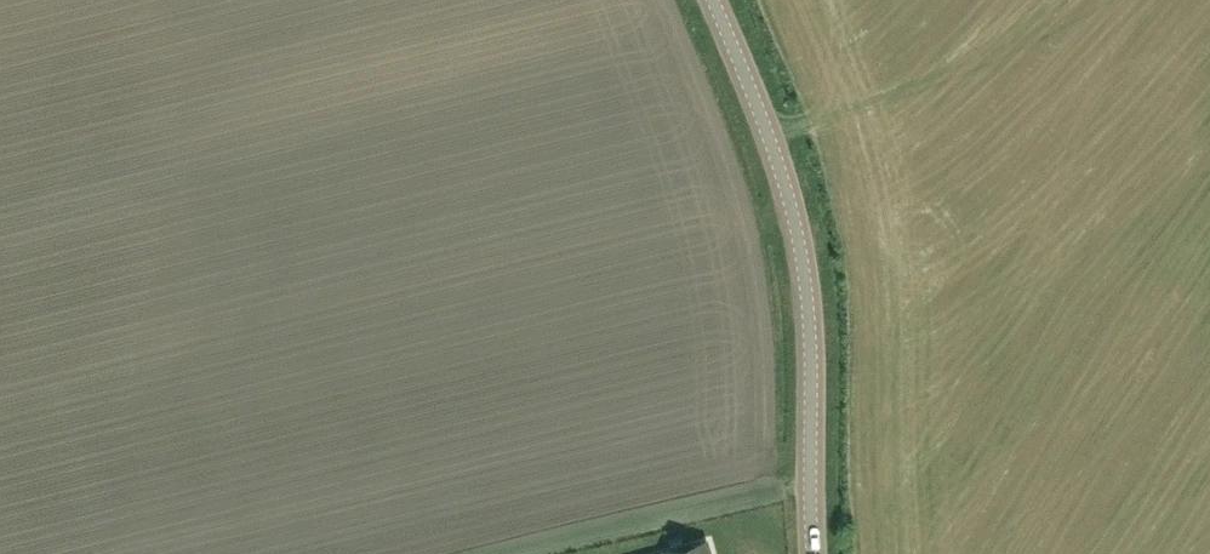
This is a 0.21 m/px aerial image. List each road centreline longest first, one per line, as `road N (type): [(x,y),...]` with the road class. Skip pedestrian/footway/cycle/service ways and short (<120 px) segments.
road 1 (tertiary): [(822,553),(816,287),(797,190),(719,0)]

